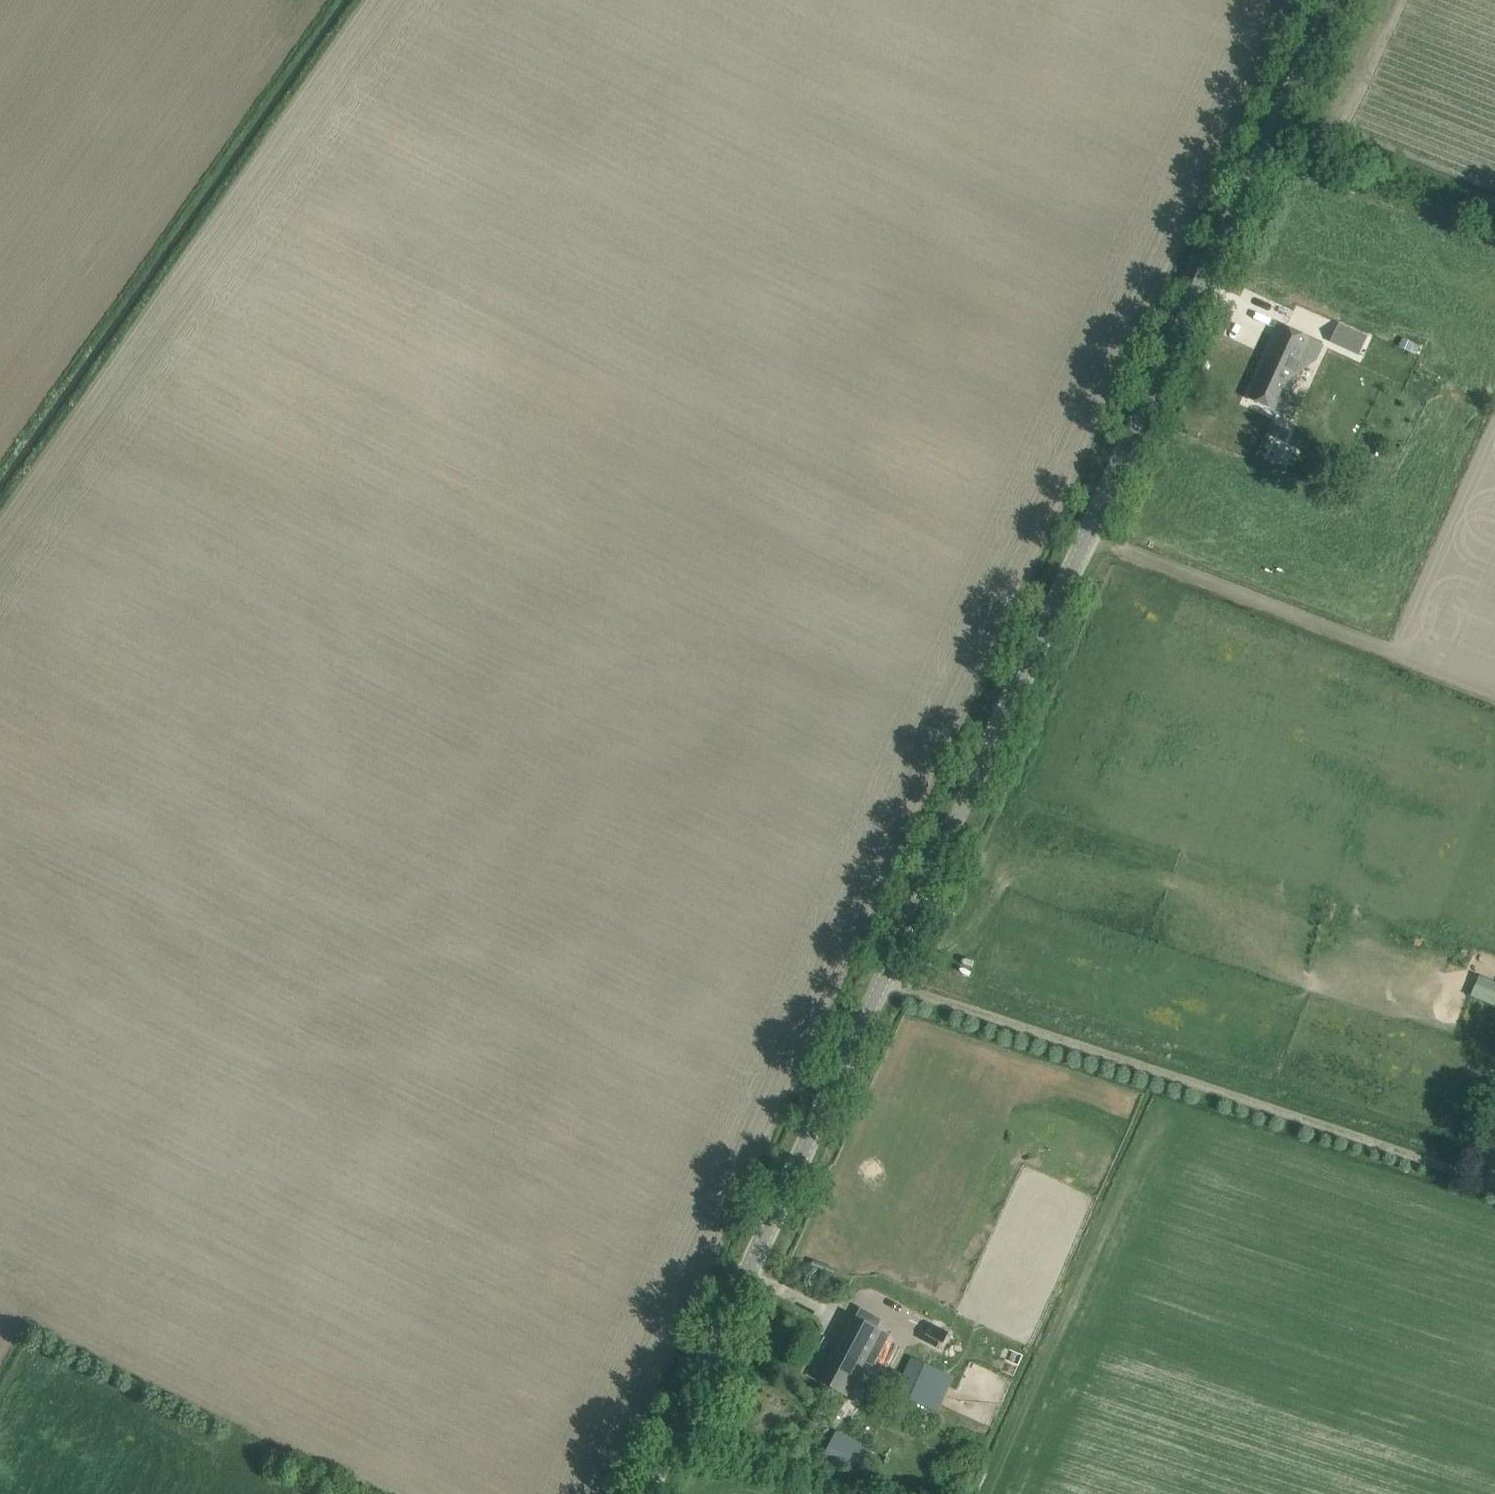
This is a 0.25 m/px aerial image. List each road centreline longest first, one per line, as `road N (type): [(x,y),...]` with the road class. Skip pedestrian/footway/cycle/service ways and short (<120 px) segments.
road 1 (tertiary): [(639,1493),(1321,0)]

